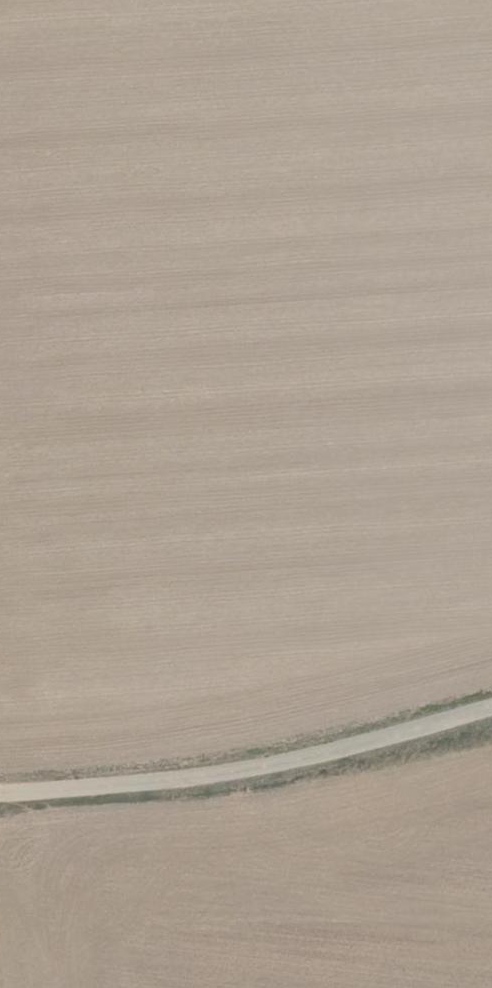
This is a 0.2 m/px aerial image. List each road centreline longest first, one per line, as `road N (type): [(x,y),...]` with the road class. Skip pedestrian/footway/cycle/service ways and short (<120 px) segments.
road 1 (unclassified): [(0,800),(256,773),(491,711)]

